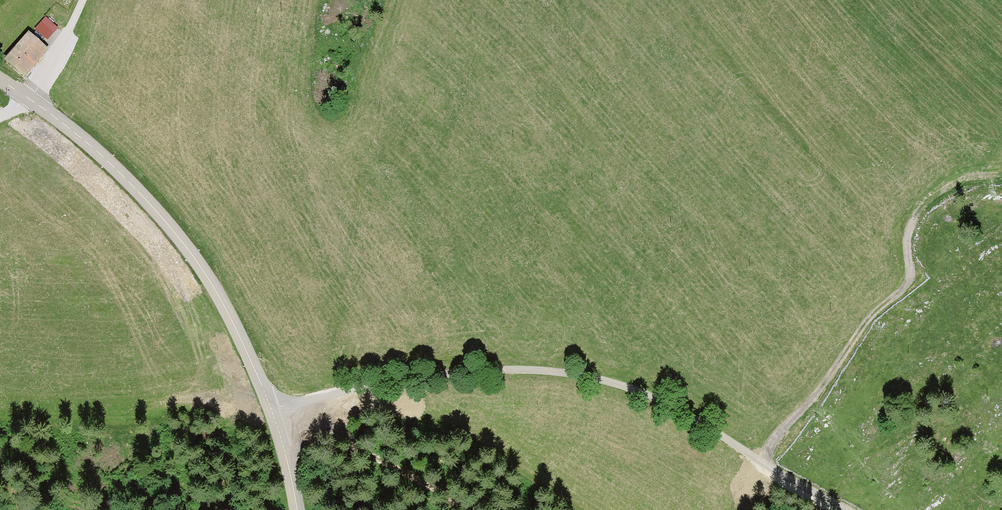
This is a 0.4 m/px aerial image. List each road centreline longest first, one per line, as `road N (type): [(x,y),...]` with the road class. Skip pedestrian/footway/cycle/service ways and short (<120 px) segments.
road 1 (track): [(269,402),(485,377),(584,378),(693,426),(841,509)]
road 2 (tertiary): [(298,509),(269,402),(203,268),(111,165),(29,99)]
road 3 (track): [(763,466),(779,427),(821,392),(916,277),(895,239),(915,210),(975,173),(1001,174)]

